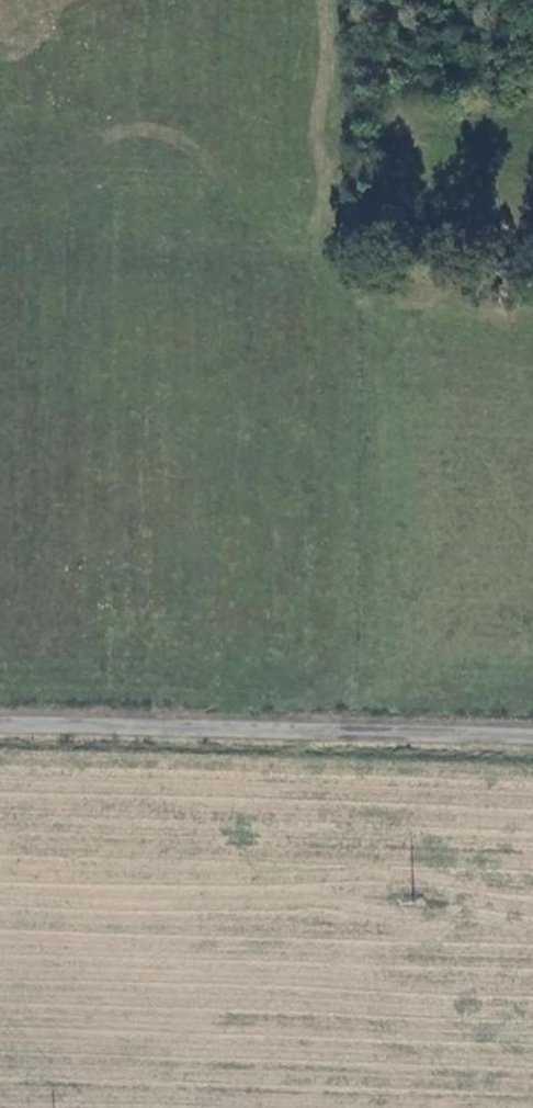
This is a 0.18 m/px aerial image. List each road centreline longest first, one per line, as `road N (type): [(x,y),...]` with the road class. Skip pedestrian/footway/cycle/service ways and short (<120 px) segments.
road 1 (unclassified): [(532,737),(0,723)]

